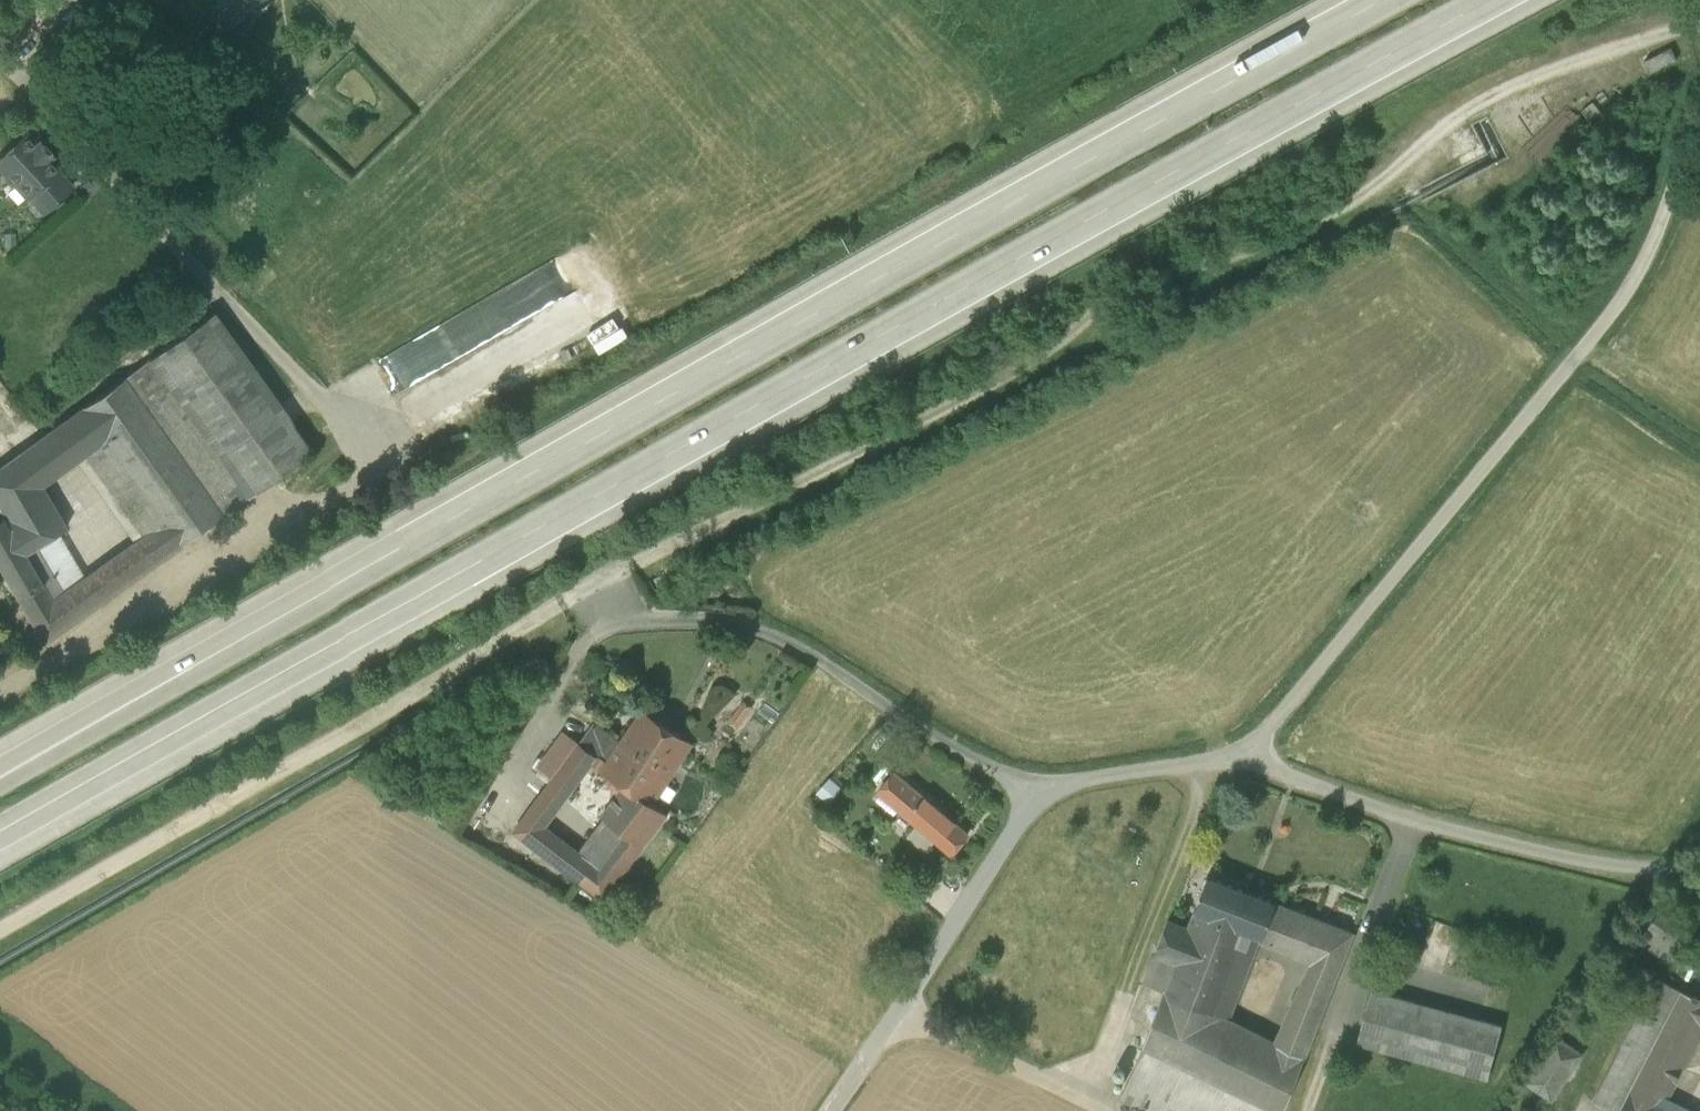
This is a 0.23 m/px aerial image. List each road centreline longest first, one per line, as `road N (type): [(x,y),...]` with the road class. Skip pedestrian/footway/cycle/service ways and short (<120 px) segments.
road 1 (motorway): [(0,831),(1489,0)]
road 2 (motorway): [(1386,0),(0,777)]
road 3 (unclassified): [(1224,763),(1270,730),(1634,286),(1699,103)]
road 4 (unclassified): [(0,57),(379,459)]
road 5 (unclassified): [(601,586),(619,614),(640,621),(758,628),(798,645),(981,767),(1042,788)]
road 6 (unclassified): [(1699,870),(1647,873),(1517,843),(1224,763)]
road 7 (track): [(379,459),(362,487),(0,692)]
road 8 (unclassified): [(833,1110),(1042,788)]
road 9 (unclassified): [(1042,788),(1224,763)]

